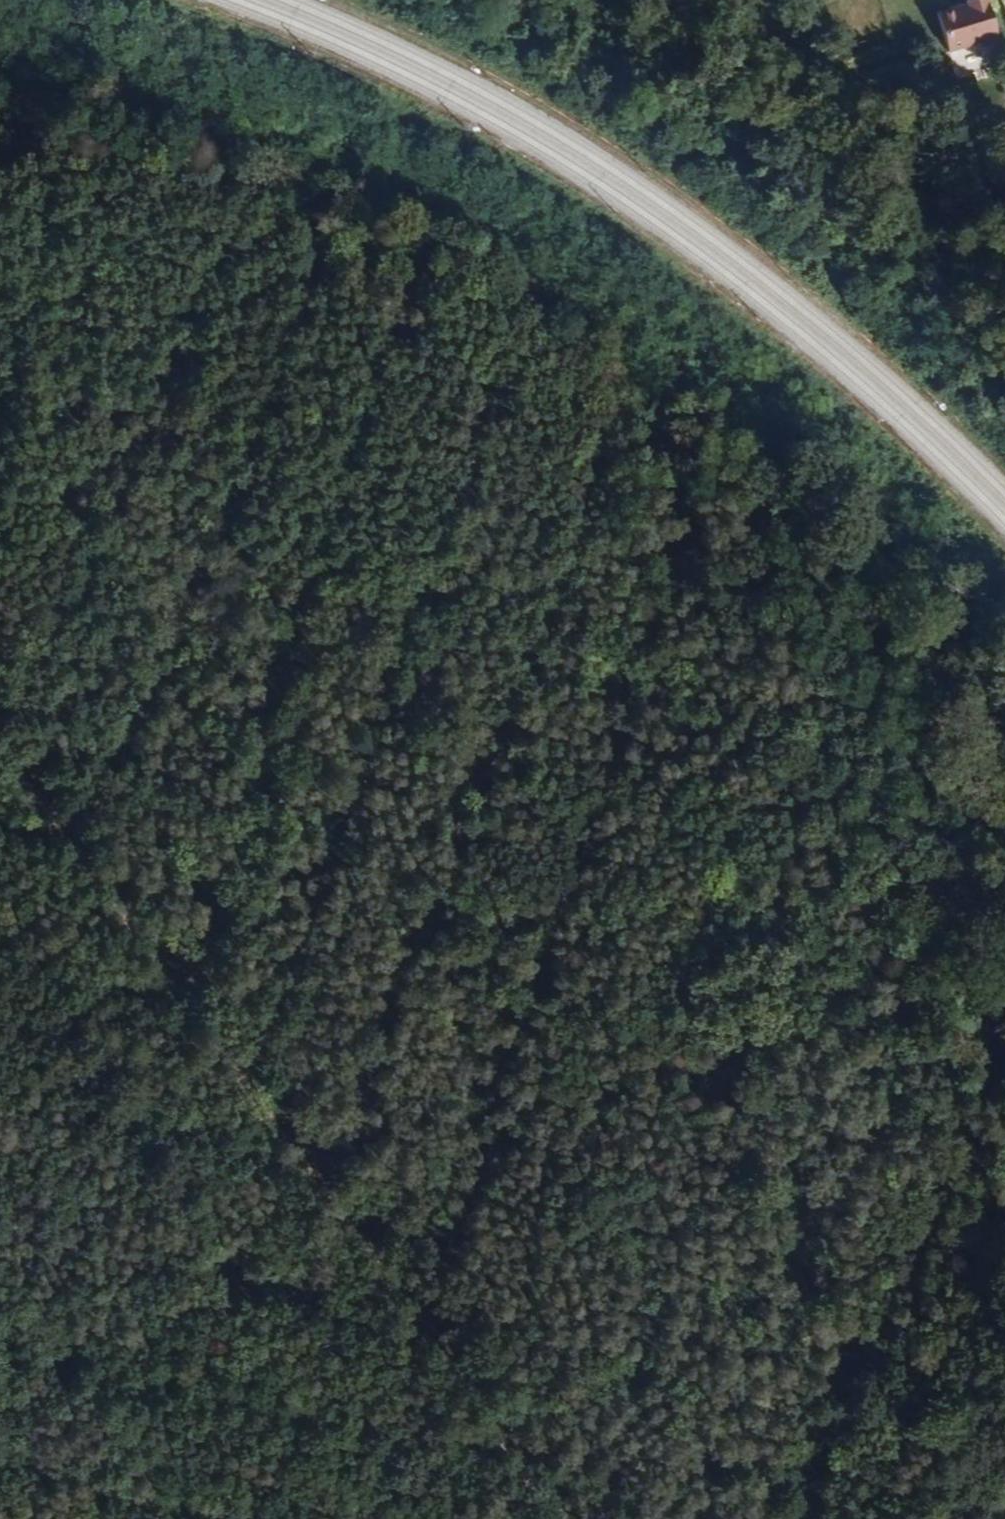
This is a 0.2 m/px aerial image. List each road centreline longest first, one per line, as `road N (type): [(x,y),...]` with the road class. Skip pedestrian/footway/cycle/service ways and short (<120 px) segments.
road 1 (track): [(0,746),(560,1518)]

